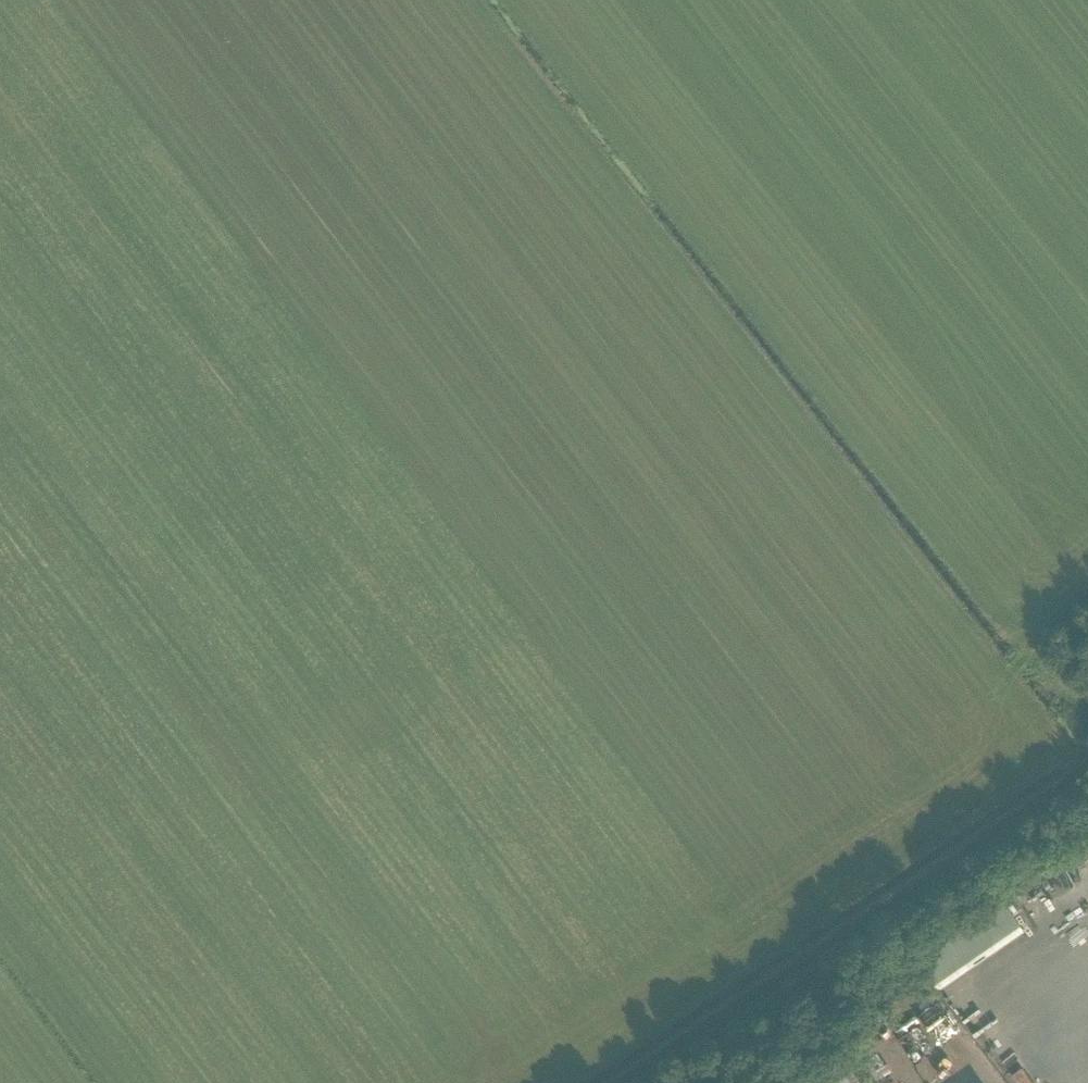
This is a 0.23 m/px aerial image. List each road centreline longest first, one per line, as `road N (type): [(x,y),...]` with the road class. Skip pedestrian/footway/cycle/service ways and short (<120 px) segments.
road 1 (track): [(630,1082),(1087,774)]

